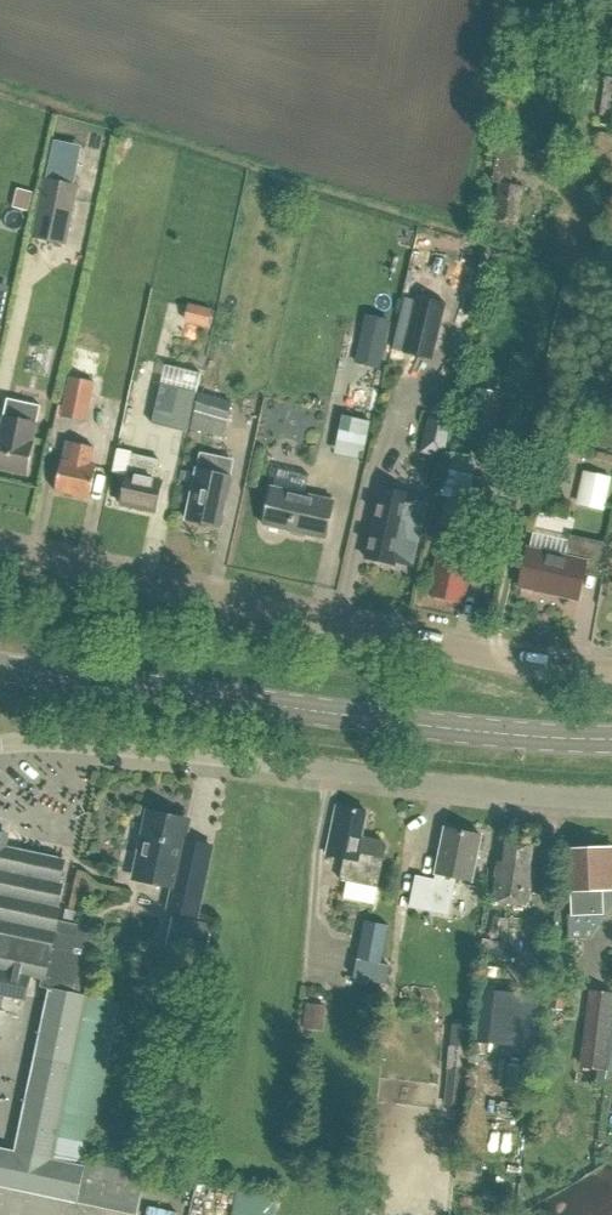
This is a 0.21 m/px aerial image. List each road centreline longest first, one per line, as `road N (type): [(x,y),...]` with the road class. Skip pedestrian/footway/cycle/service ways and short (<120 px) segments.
road 1 (residential): [(611,672),(537,667),(0,547)]
road 2 (secondary): [(0,664),(295,707),(611,736)]
road 3 (residential): [(0,742),(185,749),(611,799)]

